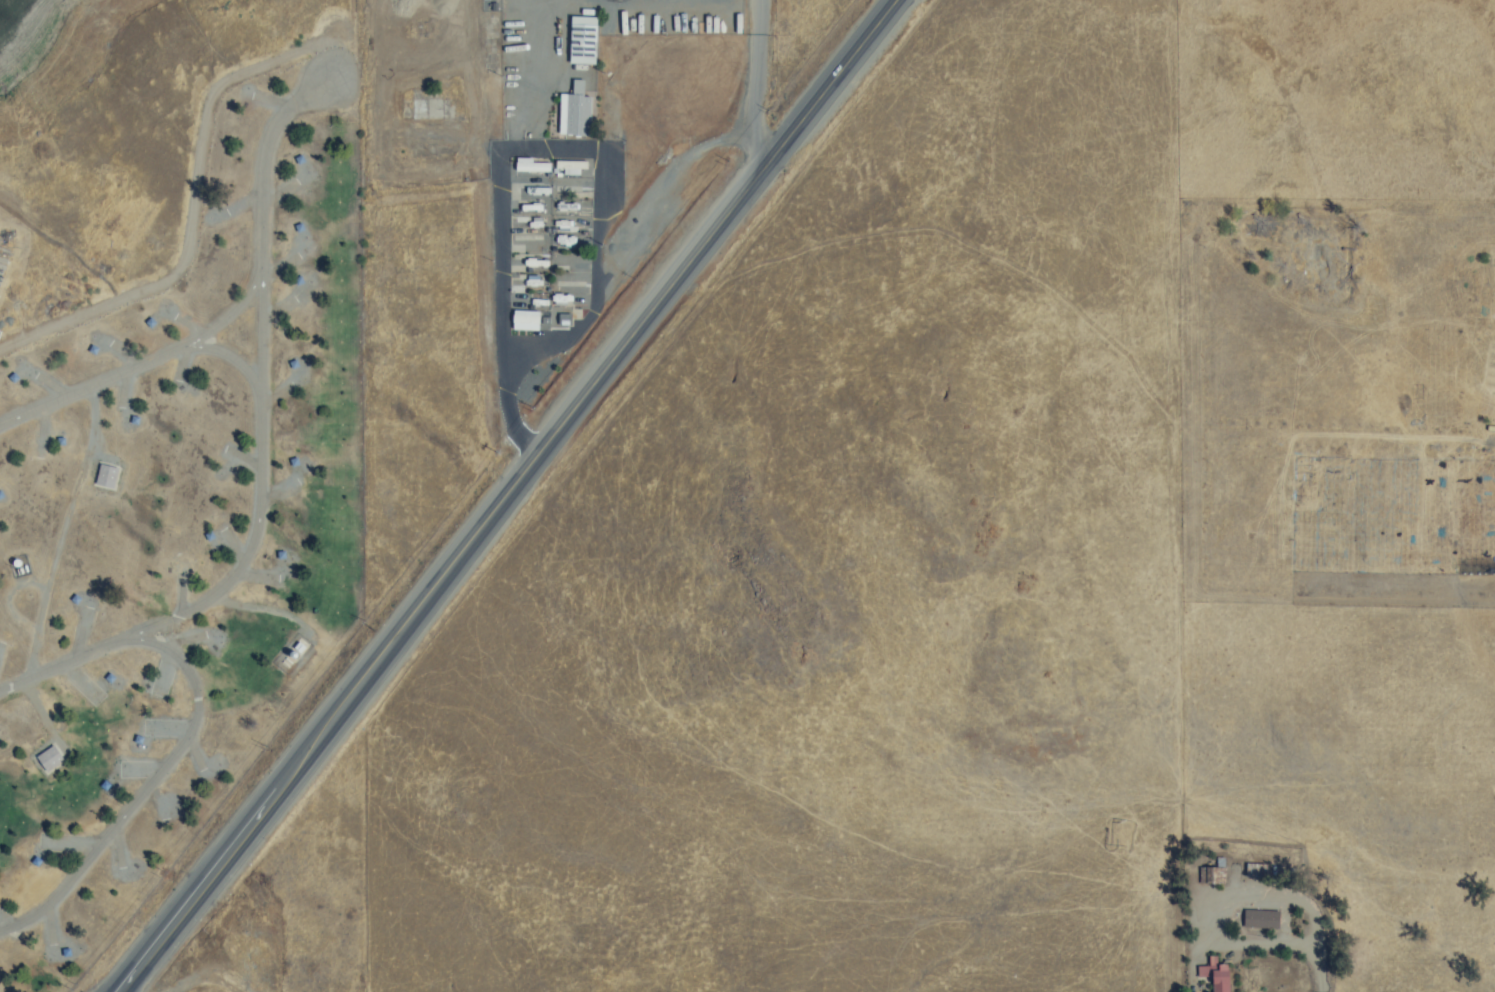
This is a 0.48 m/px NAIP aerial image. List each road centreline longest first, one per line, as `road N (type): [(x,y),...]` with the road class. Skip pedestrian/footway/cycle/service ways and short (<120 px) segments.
road 1 (secondary): [(110,991),(902,0)]

